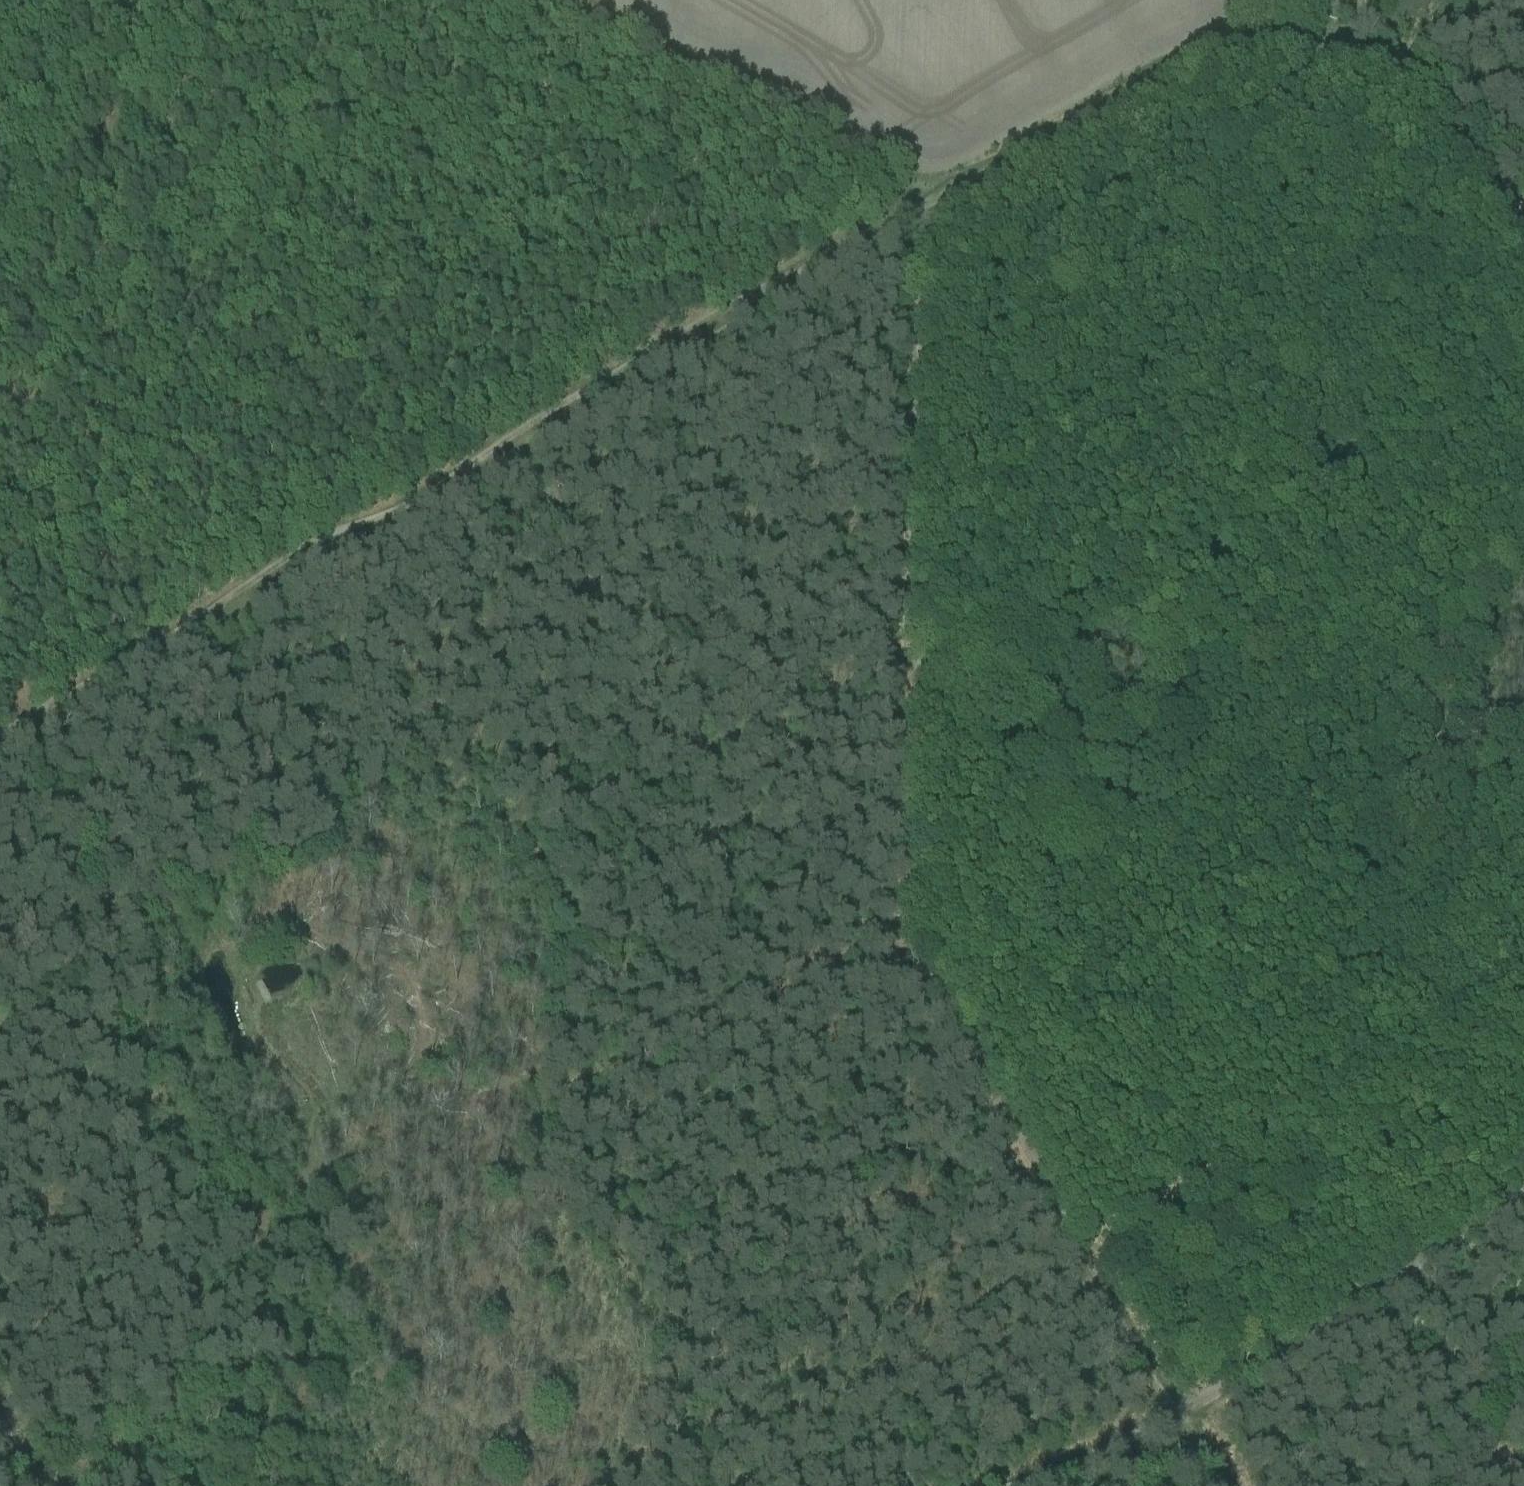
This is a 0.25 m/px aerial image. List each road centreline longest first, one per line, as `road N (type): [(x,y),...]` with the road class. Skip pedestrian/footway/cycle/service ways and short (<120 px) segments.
road 1 (track): [(919,207),(0,732)]
road 2 (track): [(910,927),(919,207)]
road 3 (track): [(1018,1485),(1180,1419),(1523,1198)]
road 4 (track): [(1153,1376),(939,992)]
road 5 (track): [(1523,224),(1361,0)]
road 6 (track): [(1233,1485),(1153,1376)]

